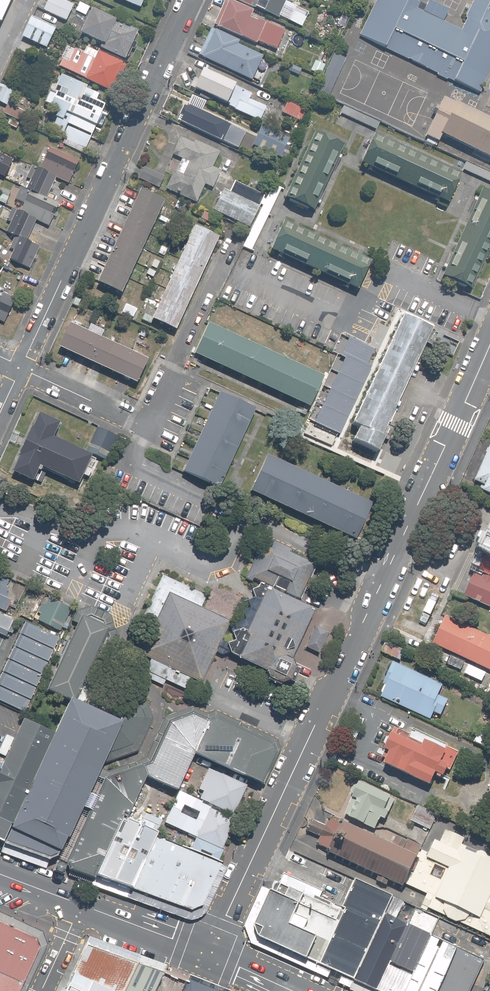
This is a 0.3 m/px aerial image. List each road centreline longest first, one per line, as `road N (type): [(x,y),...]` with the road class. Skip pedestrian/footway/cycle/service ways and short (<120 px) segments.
road 1 (residential): [(489,343),(208,953)]
road 2 (residential): [(191,0),(23,368)]
road 3 (secondary): [(80,905),(208,953)]

